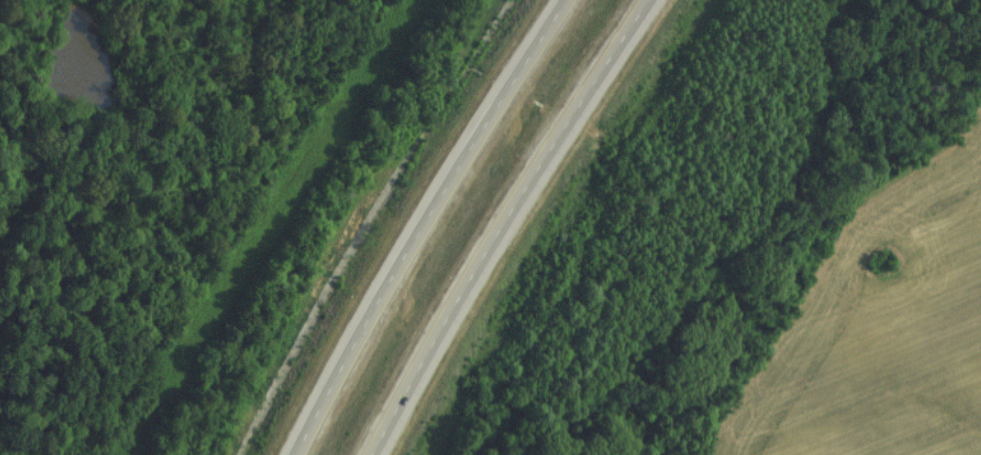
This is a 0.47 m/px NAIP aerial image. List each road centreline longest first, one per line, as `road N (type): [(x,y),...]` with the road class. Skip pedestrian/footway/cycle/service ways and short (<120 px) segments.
road 1 (trunk): [(368,454),(496,228),(643,0)]
road 2 (trunk): [(562,0),(400,251),(294,454)]

